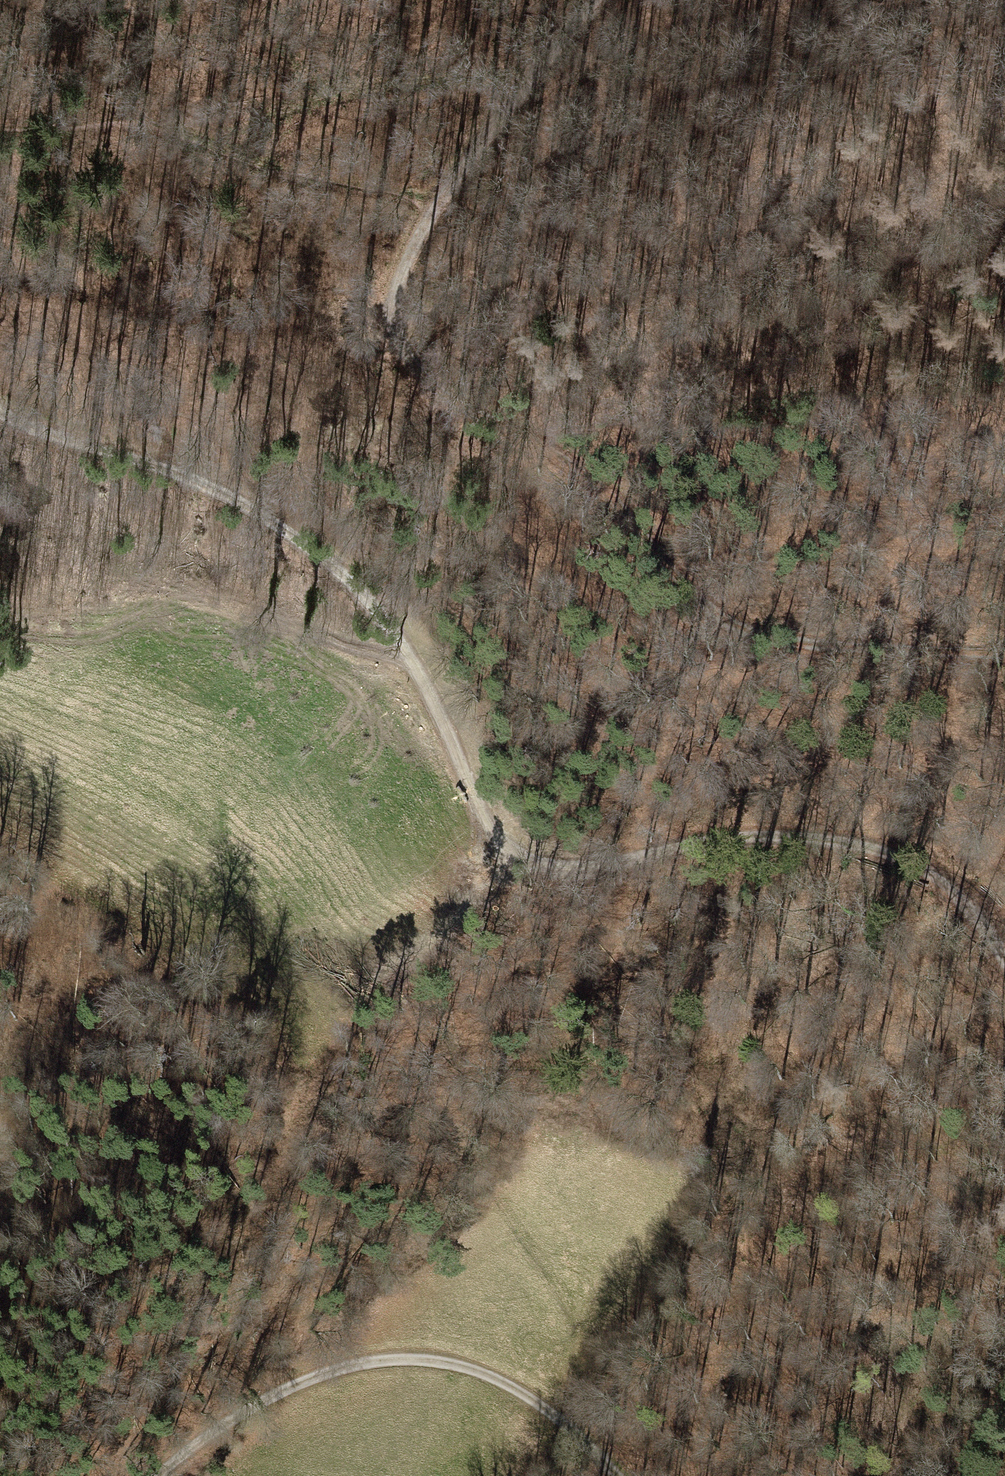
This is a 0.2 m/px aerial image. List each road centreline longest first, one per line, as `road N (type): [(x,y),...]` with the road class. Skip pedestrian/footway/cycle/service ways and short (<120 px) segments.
road 1 (track): [(1004,959),(978,911),(942,878),(884,847),(756,834),(593,868),(521,857),(488,823),(356,582),(263,513),(70,451),(0,410)]
road 2 (track): [(1004,649),(769,635),(709,608),(588,478),(426,387),(396,330),(399,281),(420,230)]
road 3 (track): [(0,853),(196,973),(270,1050),(327,1082),(464,1064),(675,1075)]
road 4 (track): [(621,1475),(527,1397),(475,1371),(424,1359),(318,1374),(232,1417),(161,1475)]
road 5 (track): [(420,230),(513,90),(599,0)]
road 6 (track): [(668,566),(659,599),(666,630),(695,641),(748,626)]

